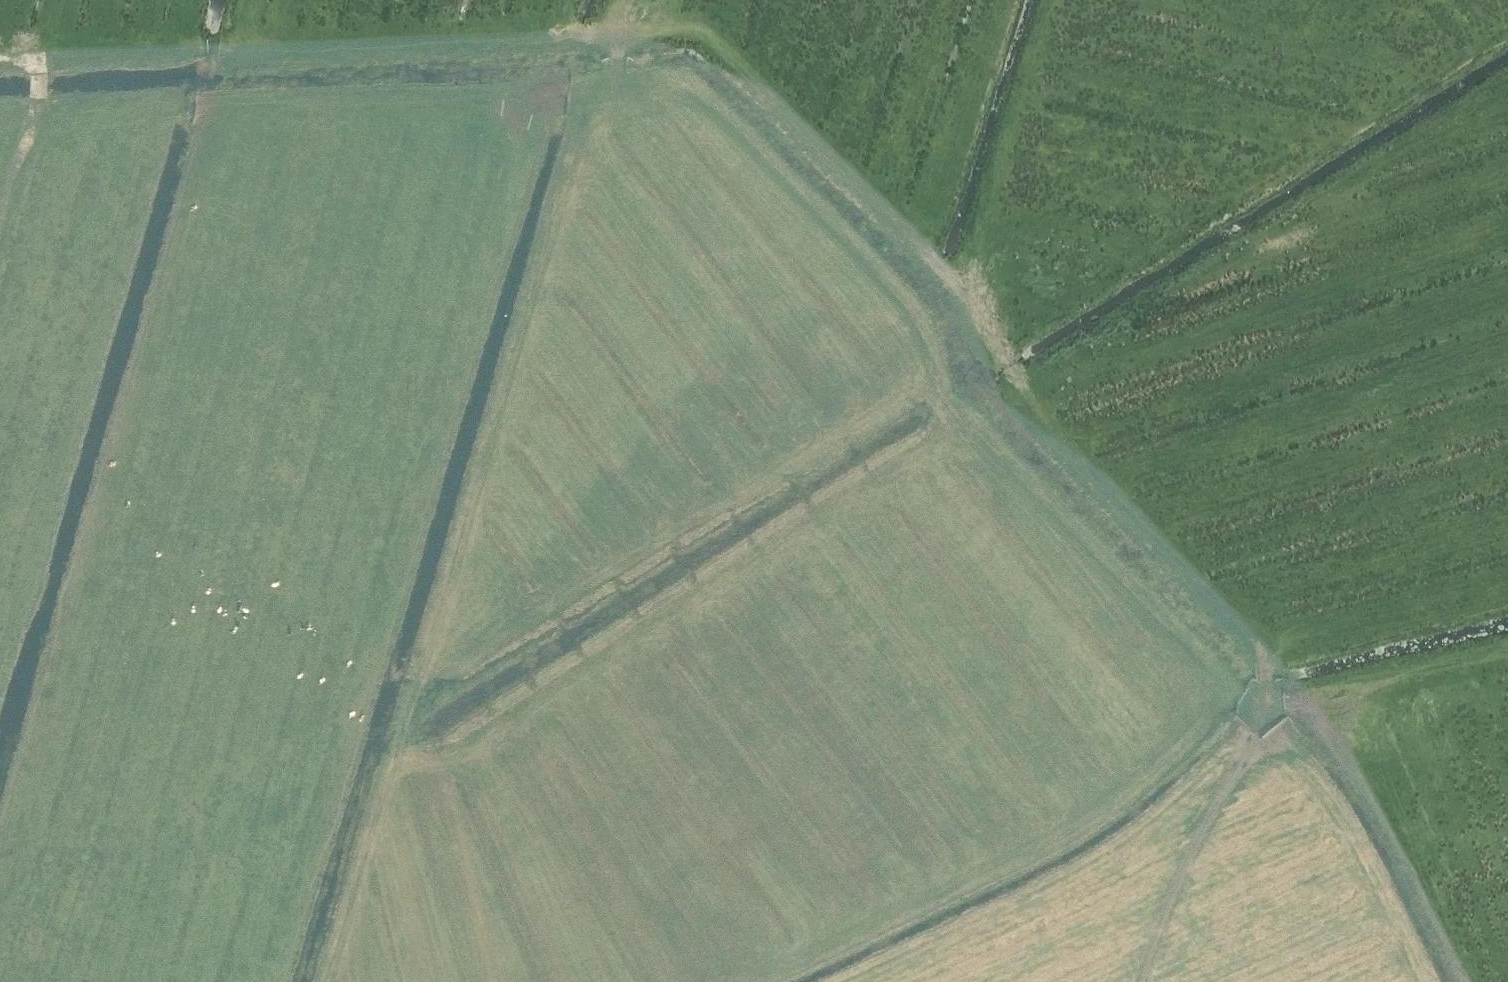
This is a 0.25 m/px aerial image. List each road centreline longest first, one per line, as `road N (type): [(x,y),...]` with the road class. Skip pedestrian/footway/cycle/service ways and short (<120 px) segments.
road 1 (track): [(1139,981),(1184,864),(1252,740)]

